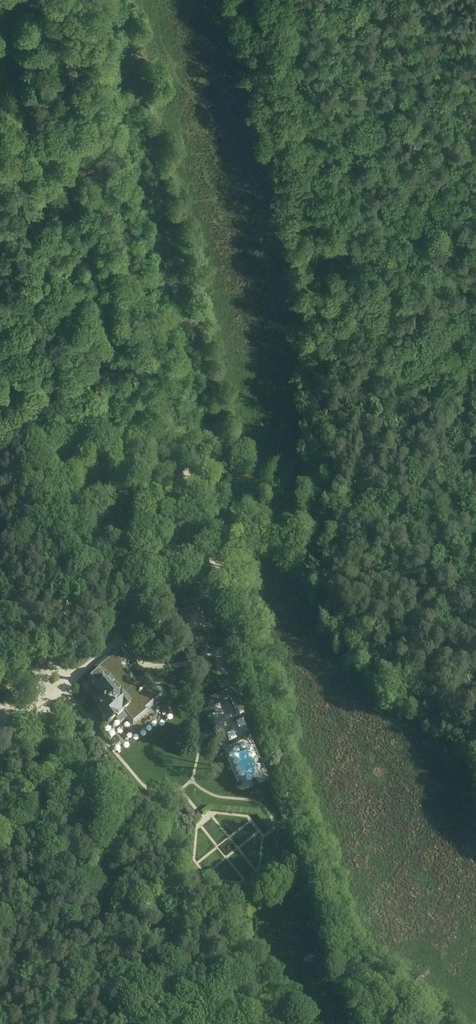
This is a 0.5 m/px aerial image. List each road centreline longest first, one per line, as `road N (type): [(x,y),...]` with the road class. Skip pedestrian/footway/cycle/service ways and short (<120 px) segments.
road 1 (track): [(53,0),(213,552),(375,1023)]
road 2 (track): [(475,130),(388,0)]

